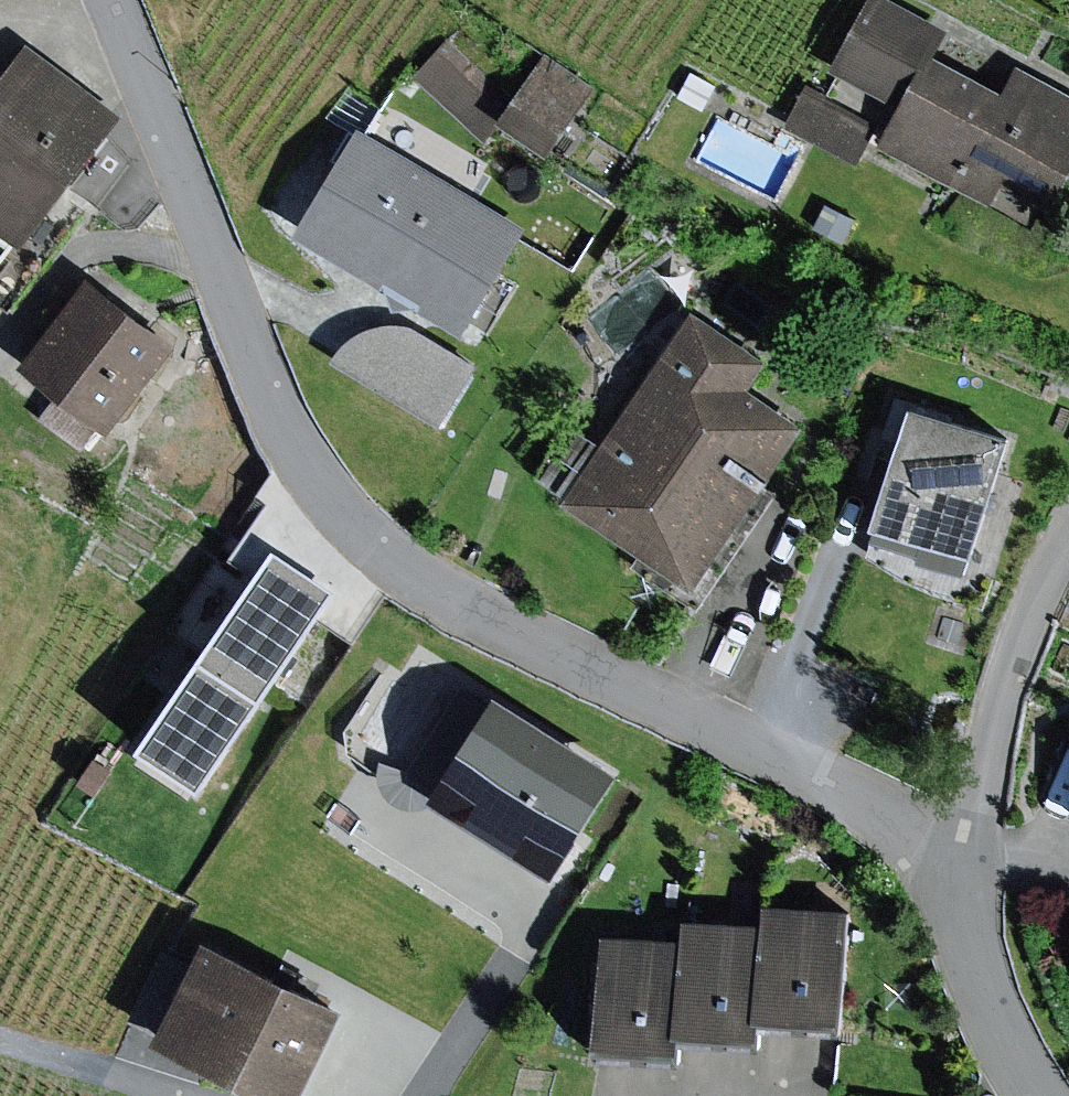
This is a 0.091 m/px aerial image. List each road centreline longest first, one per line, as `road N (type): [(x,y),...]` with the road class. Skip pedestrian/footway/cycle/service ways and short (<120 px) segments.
road 1 (residential): [(962,870),(920,827),(433,584),(347,521),(308,469),(273,398),(115,0)]
road 2 (residential): [(962,870),(1030,619),(1068,544)]
road 3 (residential): [(1043,1095),(1008,1036),(971,938),(962,870)]

